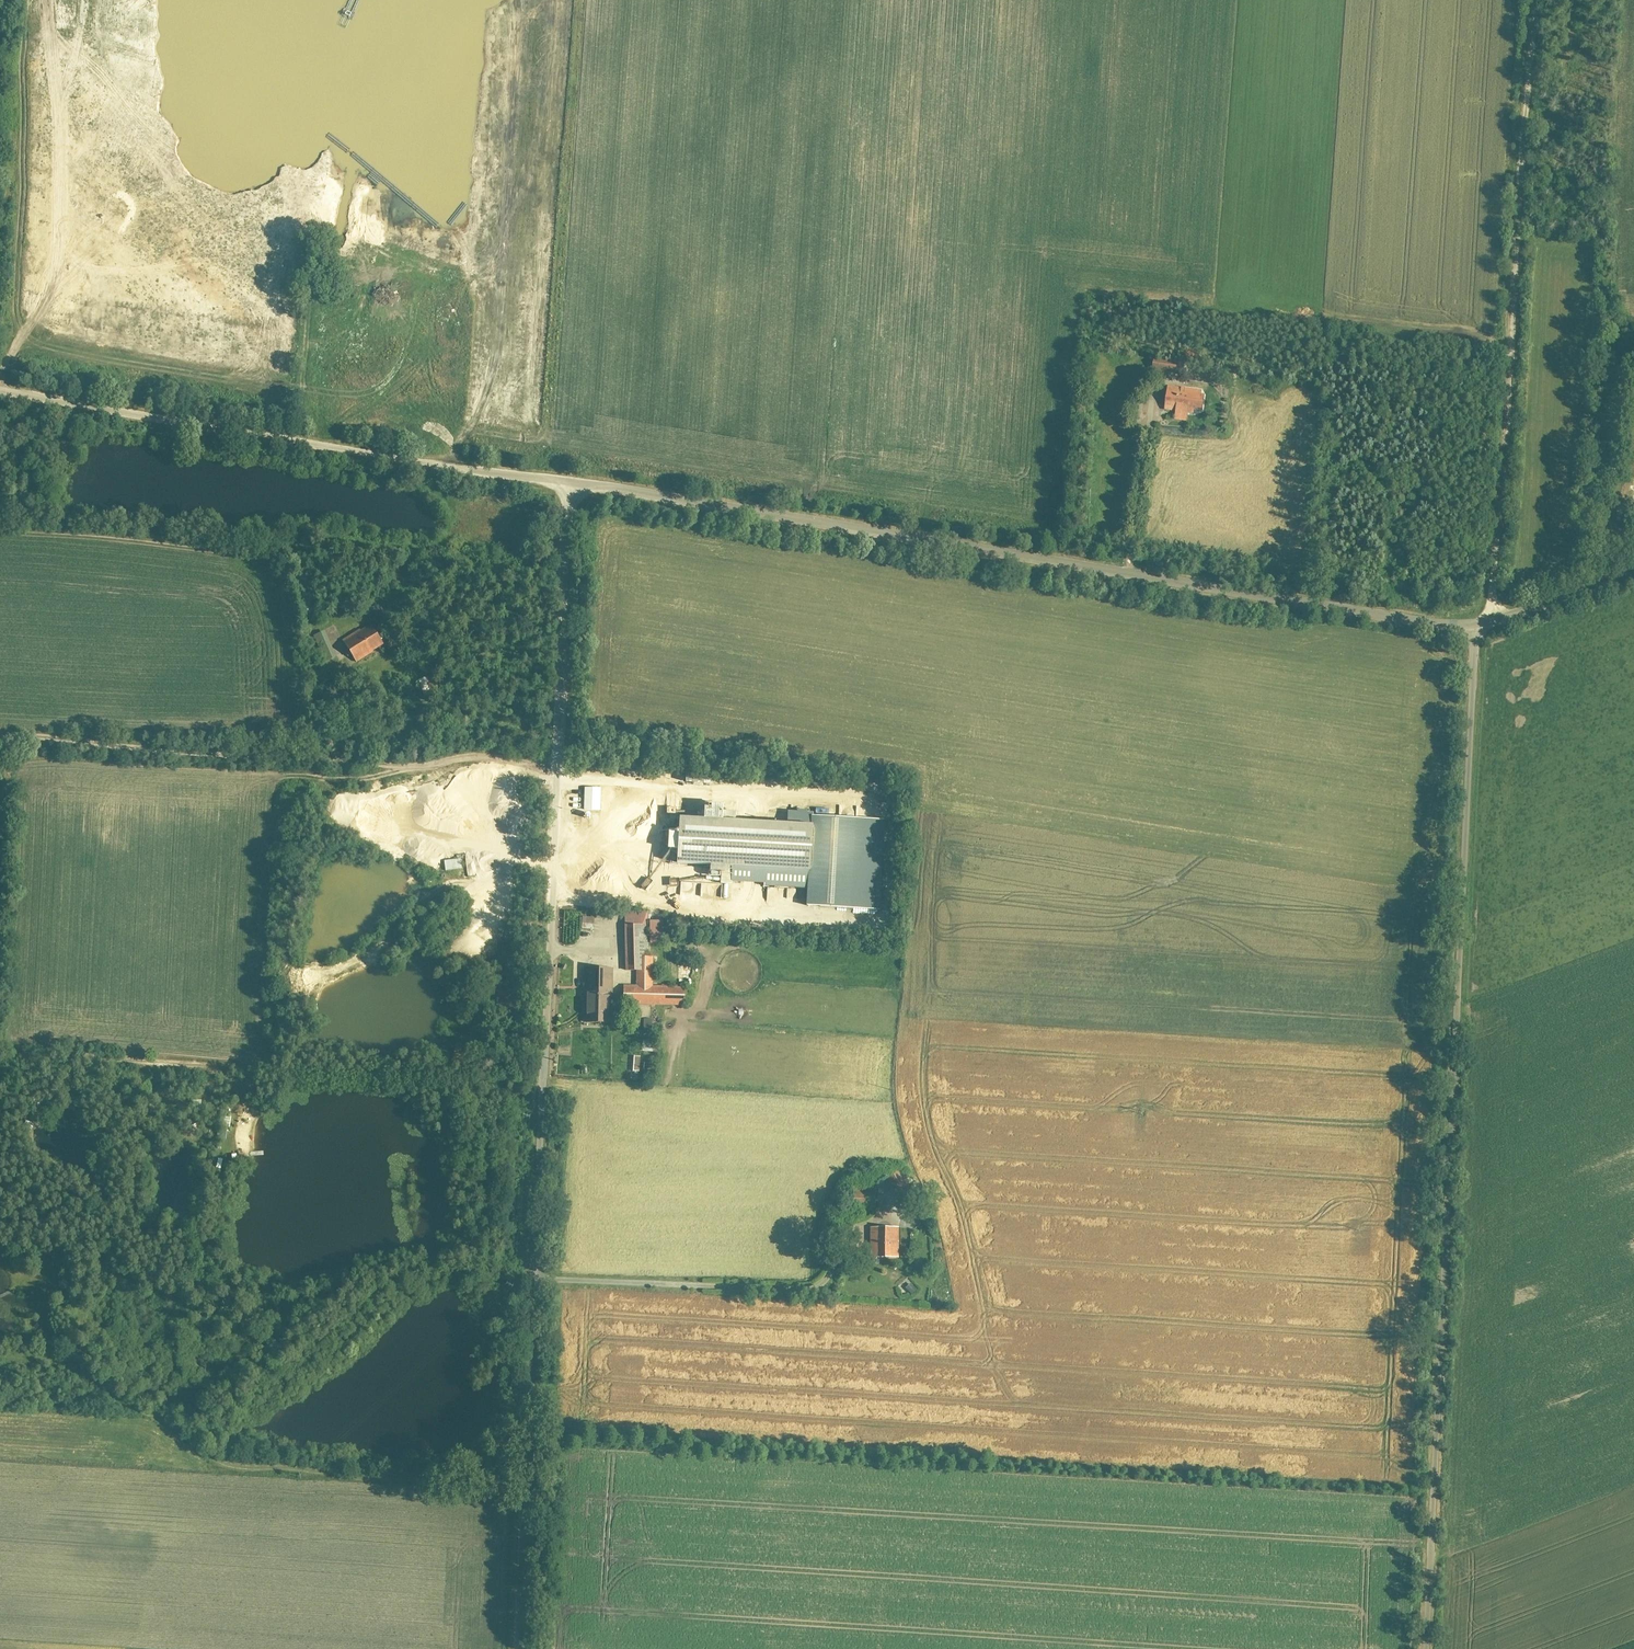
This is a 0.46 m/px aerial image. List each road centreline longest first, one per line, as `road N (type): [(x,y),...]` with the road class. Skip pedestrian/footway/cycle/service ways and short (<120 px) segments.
road 1 (residential): [(527,1648),(575,484)]
road 2 (residential): [(1424,1648),(1486,622)]
road 3 (residential): [(1486,622),(1092,578),(575,484)]
road 4 (track): [(1486,622),(1540,0)]
road 5 (residential): [(575,484),(0,393)]
road 6 (track): [(0,735),(414,767),(467,750),(565,758)]
road 7 (track): [(293,437),(303,296),(369,221)]
road 8 (residential): [(1633,567),(1486,622)]

